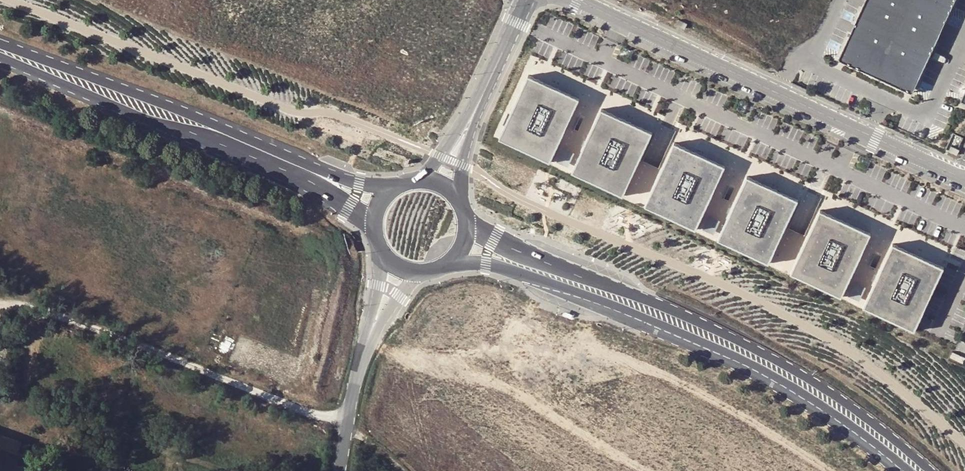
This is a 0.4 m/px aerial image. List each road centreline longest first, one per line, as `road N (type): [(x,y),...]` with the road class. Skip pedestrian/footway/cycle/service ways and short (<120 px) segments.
road 1 (secondary): [(920,470),(854,412),(751,346),(636,294),(543,265),(467,221)]
road 2 (secondary): [(459,248),(729,355),(849,425),(906,470)]
road 3 (unclassified): [(577,0),(964,180)]
road 4 (secondary): [(390,194),(0,45)]
road 5 (secondary): [(0,56),(380,218)]
road 6 (track): [(346,424),(115,337),(7,306)]
road 7 (unclassified): [(338,470),(368,335)]
road 8 (unclassified): [(527,0),(474,113)]

